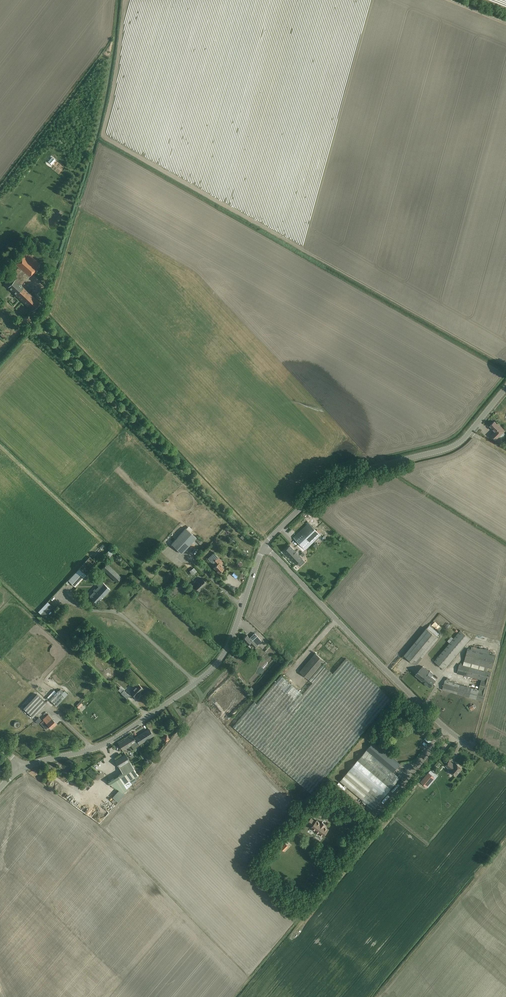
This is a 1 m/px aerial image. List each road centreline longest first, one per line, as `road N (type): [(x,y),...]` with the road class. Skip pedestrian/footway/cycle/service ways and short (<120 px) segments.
road 1 (tertiary): [(22,766),(104,746),(208,672),(227,646),(265,546)]
road 2 (tertiary): [(505,769),(442,727),(265,546)]
road 3 (tertiary): [(265,546),(343,478),(452,447),(505,390)]

